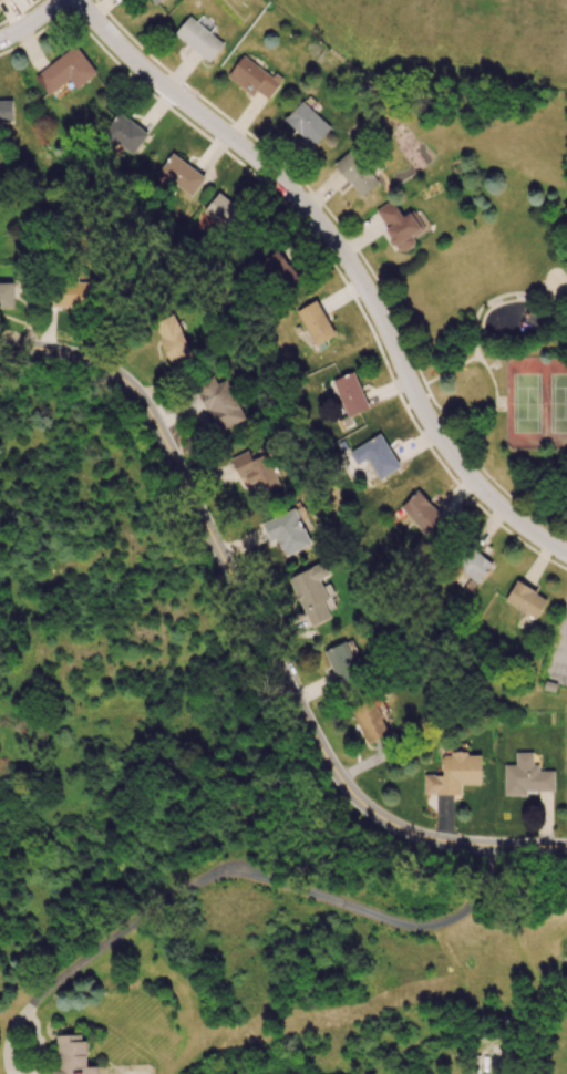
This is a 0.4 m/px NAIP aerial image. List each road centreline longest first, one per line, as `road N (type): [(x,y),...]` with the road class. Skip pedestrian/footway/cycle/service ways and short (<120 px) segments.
road 1 (residential): [(566,554),(511,518),(445,441),(347,259),(317,221),(275,175),(132,58),(80,0)]
road 2 (tertiary): [(363,805),(326,757),(147,410),(102,365)]
road 3 (tertiary): [(566,845),(422,837),(363,805)]

